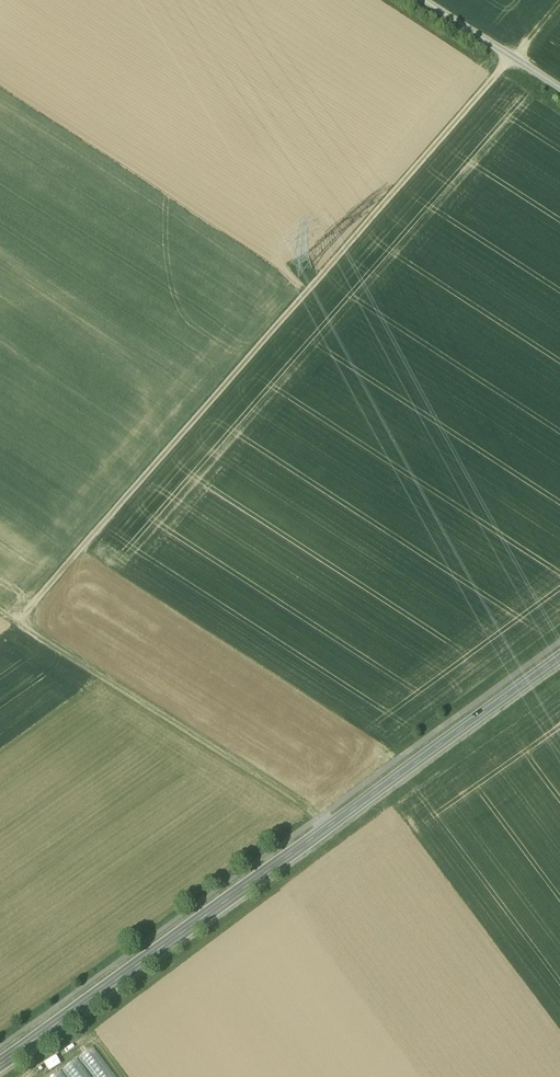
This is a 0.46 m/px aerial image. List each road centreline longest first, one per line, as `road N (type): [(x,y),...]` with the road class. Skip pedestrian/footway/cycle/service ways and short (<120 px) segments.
road 1 (track): [(16,621),(518,63)]
road 2 (secondary): [(559,658),(0,1060)]
road 3 (track): [(327,827),(0,610)]
road 4 (track): [(422,0),(559,91)]

